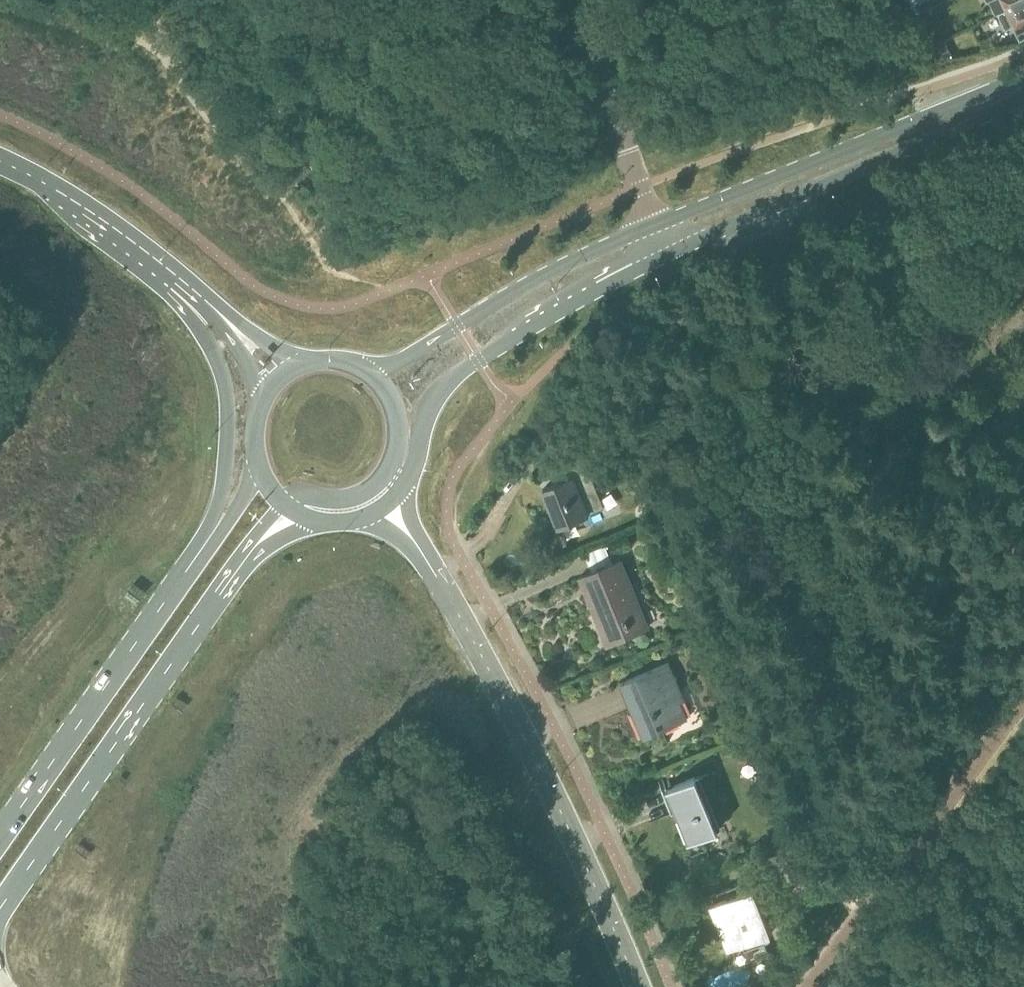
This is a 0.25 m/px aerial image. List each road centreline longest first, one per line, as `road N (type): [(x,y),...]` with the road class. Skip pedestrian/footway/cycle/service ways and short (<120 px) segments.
road 1 (tertiary): [(640,986),(510,707),(395,497)]
road 2 (primary): [(0,909),(259,541),(296,511)]
road 3 (unclassified): [(802,986),(1023,691)]
road 4 (tertiary): [(418,457),(429,405),(446,385),(534,326),(665,257)]
road 5 (primary): [(186,571),(0,836)]
road 6 (tertiary): [(654,225),(366,370)]
road 7 (tertiary): [(665,257),(945,125)]
road 8 (primary): [(182,279),(224,379),(228,431),(215,505),(186,571)]
road 9 (tertiary): [(945,125),(654,225)]
road 10 (unclassified): [(654,225),(578,0)]
road 11 (primary): [(182,279),(70,197),(0,158)]
road 12 (primary): [(261,476),(186,571)]

